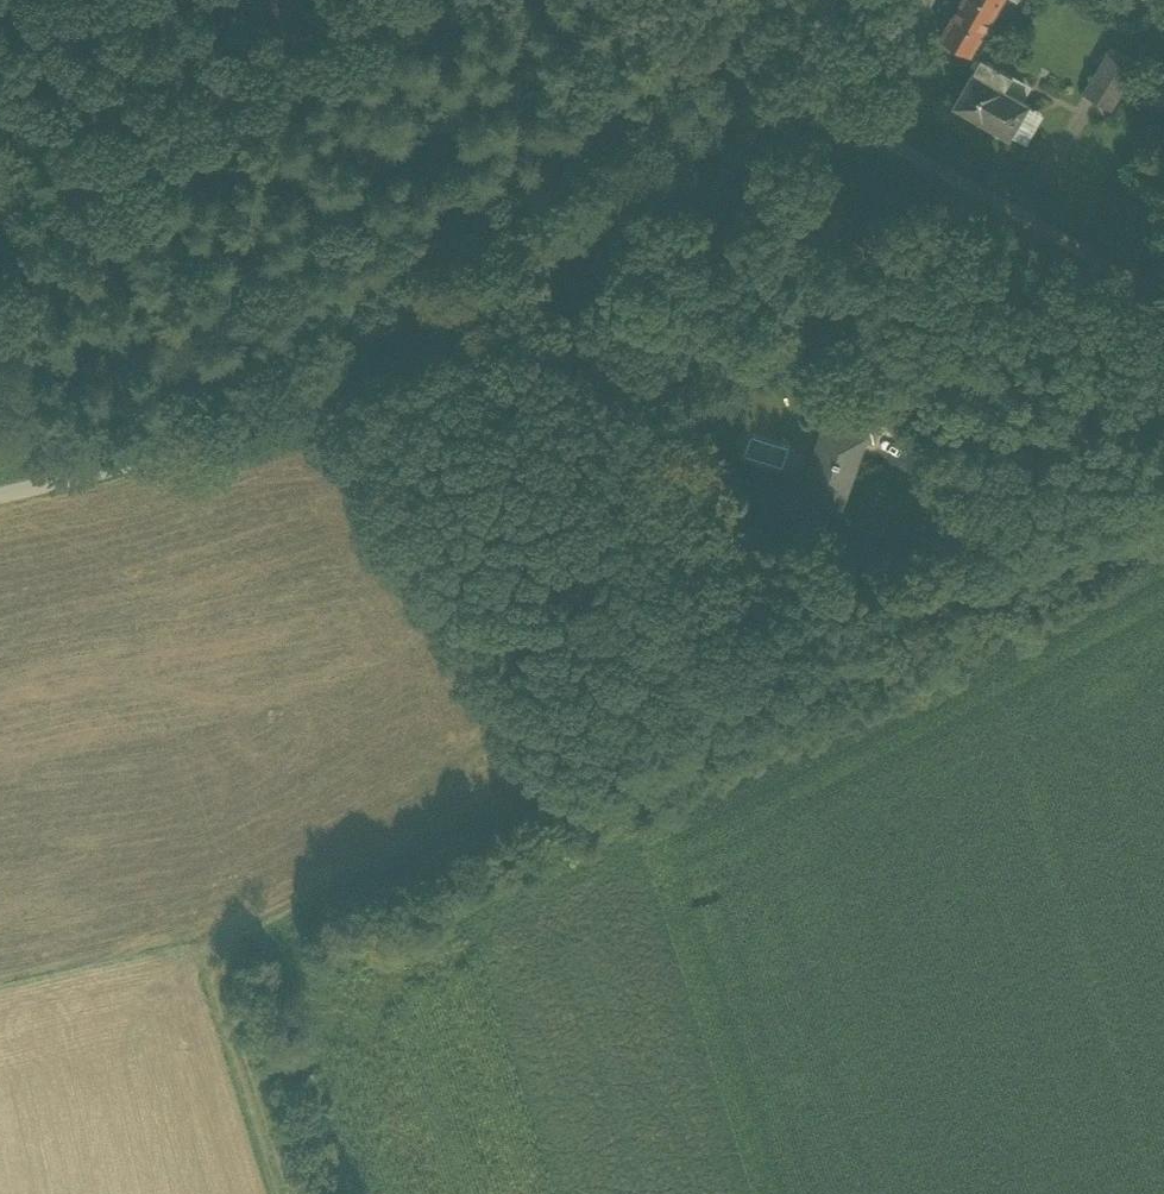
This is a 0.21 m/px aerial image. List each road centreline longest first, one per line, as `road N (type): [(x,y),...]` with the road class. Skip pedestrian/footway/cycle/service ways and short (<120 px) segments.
road 1 (unclassified): [(782,106),(730,122),(272,407),(188,446),(0,494)]
road 2 (unclassified): [(782,106),(825,114),(1163,303)]
road 3 (track): [(619,0),(782,106)]

